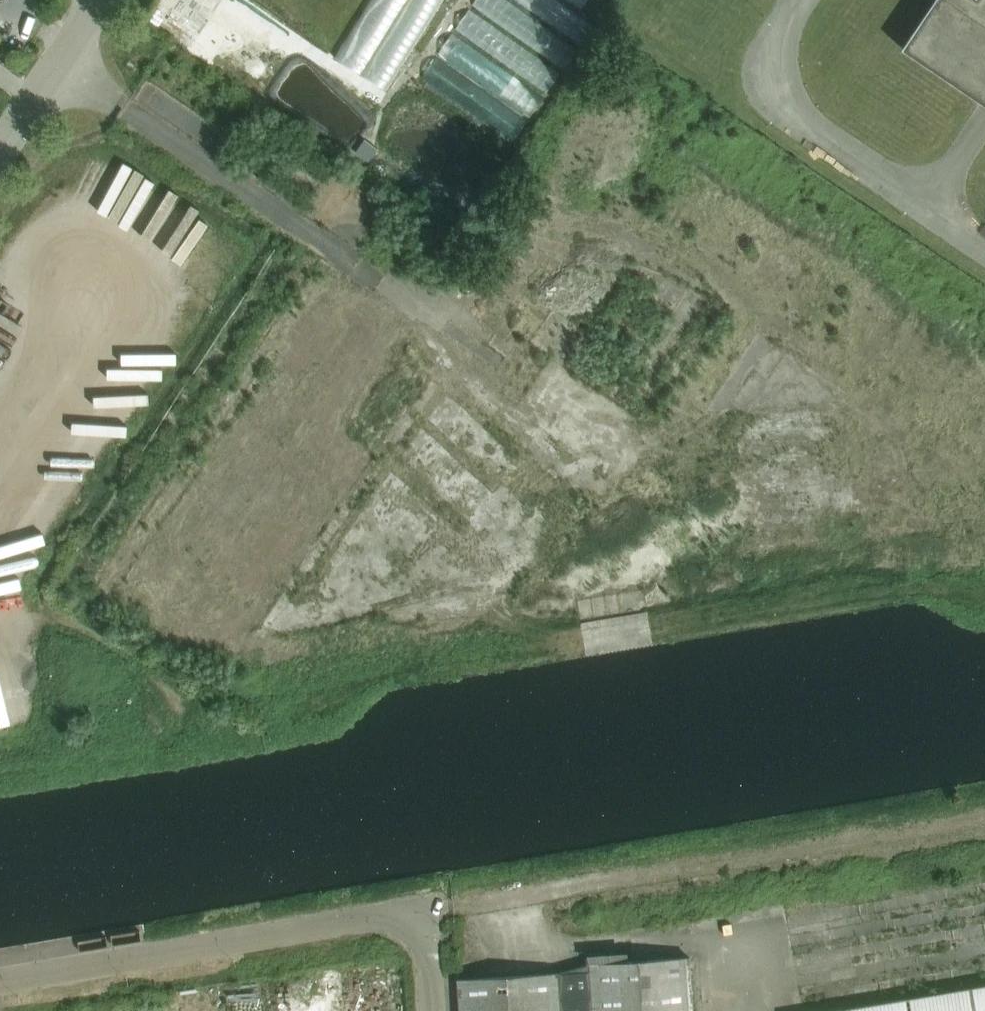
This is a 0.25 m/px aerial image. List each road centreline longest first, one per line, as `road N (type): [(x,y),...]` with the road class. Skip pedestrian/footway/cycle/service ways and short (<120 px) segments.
road 1 (unclassified): [(0,982),(403,918)]
road 2 (unclassified): [(0,153),(103,0)]

